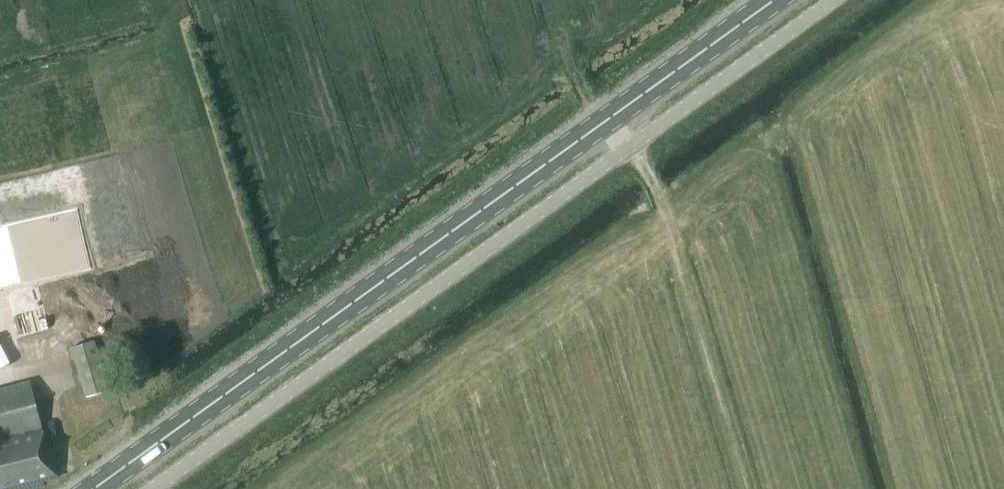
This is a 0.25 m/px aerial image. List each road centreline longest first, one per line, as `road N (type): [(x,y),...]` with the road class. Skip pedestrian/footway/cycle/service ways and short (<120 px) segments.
road 1 (primary): [(93,488),(774,0)]
road 2 (unclassified): [(154,488),(834,0)]

